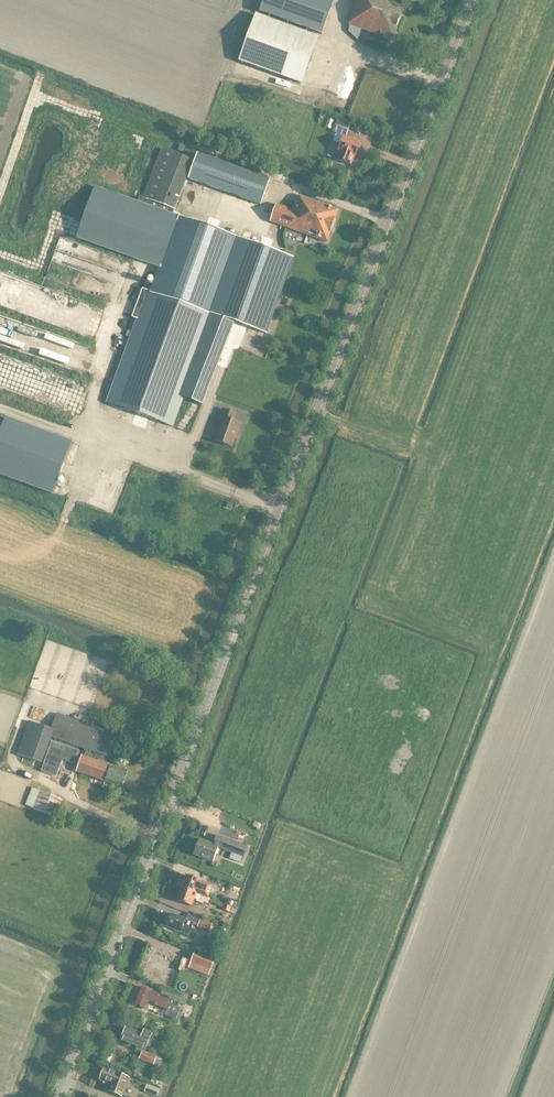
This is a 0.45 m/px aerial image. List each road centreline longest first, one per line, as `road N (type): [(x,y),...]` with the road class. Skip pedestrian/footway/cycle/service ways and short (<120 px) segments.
road 1 (unclassified): [(57,1096),(473,0)]

